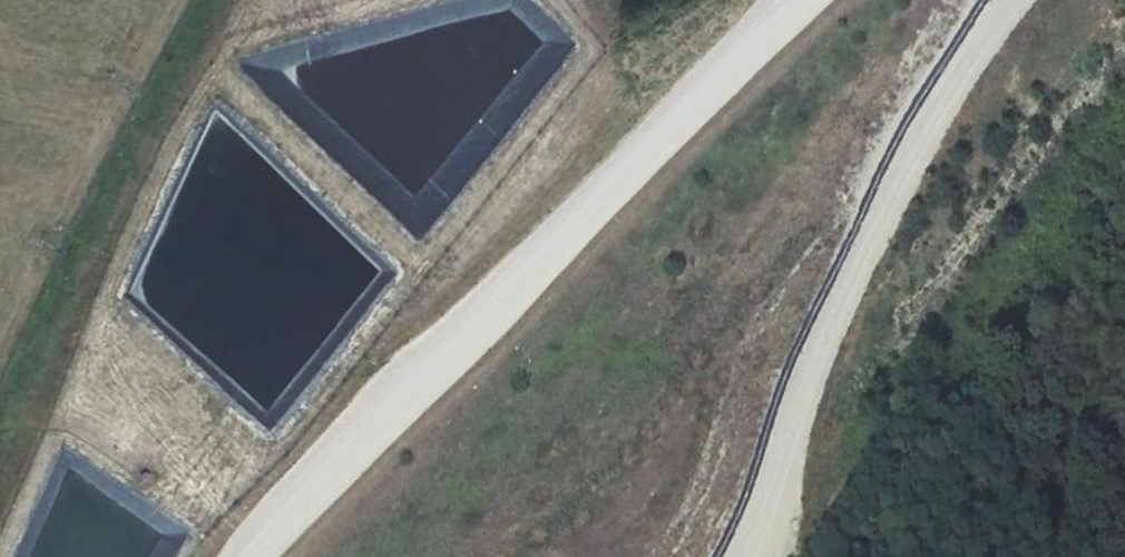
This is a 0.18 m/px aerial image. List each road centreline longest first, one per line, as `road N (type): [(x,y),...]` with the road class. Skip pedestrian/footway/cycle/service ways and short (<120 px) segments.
road 1 (track): [(822,0),(762,55),(490,365),(290,556)]
road 2 (track): [(0,116),(150,146),(59,363),(279,511),(245,556)]
road 3 (track): [(1008,0),(932,104),(830,313),(766,556)]

